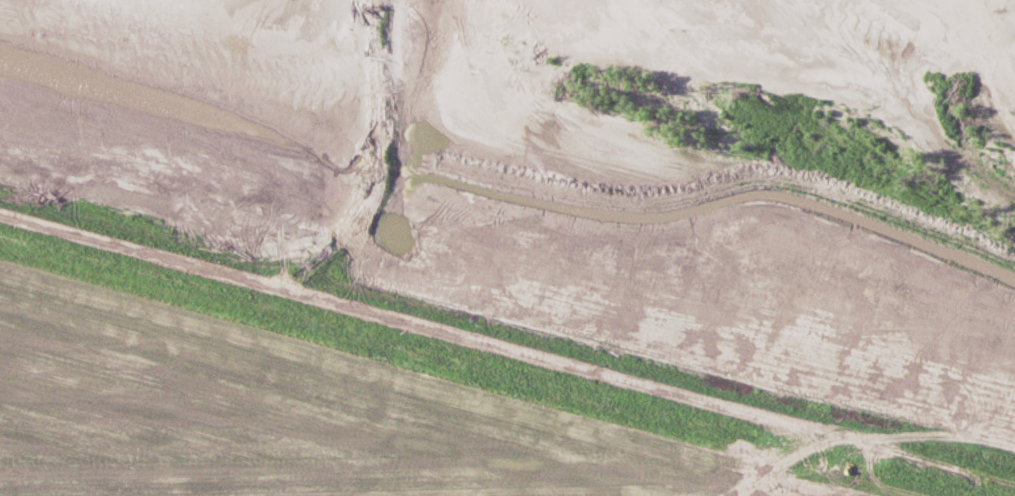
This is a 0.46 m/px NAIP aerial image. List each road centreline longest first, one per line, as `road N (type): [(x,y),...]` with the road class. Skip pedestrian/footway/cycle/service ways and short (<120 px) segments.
road 1 (residential): [(0,171),(911,419),(1014,398)]
road 2 (residential): [(0,494),(812,469),(911,419),(1014,444)]
road 3 (residential): [(1014,211),(978,152),(797,0)]

